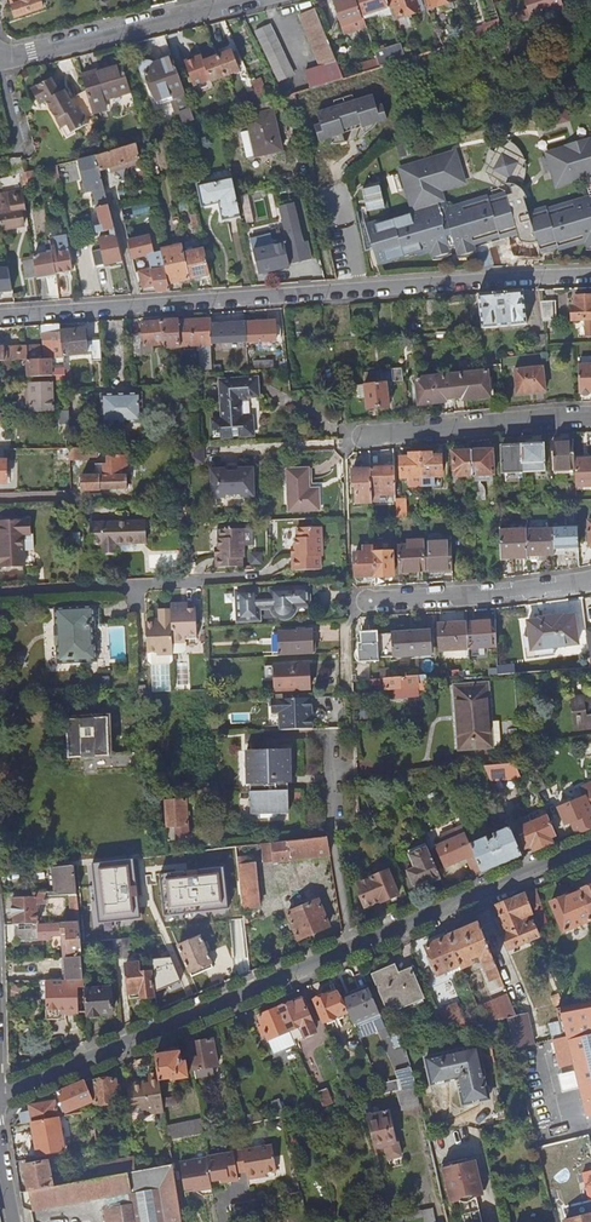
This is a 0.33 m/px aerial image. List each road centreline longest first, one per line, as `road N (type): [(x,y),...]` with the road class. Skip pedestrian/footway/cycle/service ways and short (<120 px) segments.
road 1 (residential): [(0,1095),(590,846)]
road 2 (residential): [(0,314),(590,273)]
road 3 (residential): [(3,55),(241,0)]
road 4 (residential): [(590,415),(360,436)]
road 5 (residential): [(590,581),(362,601)]

